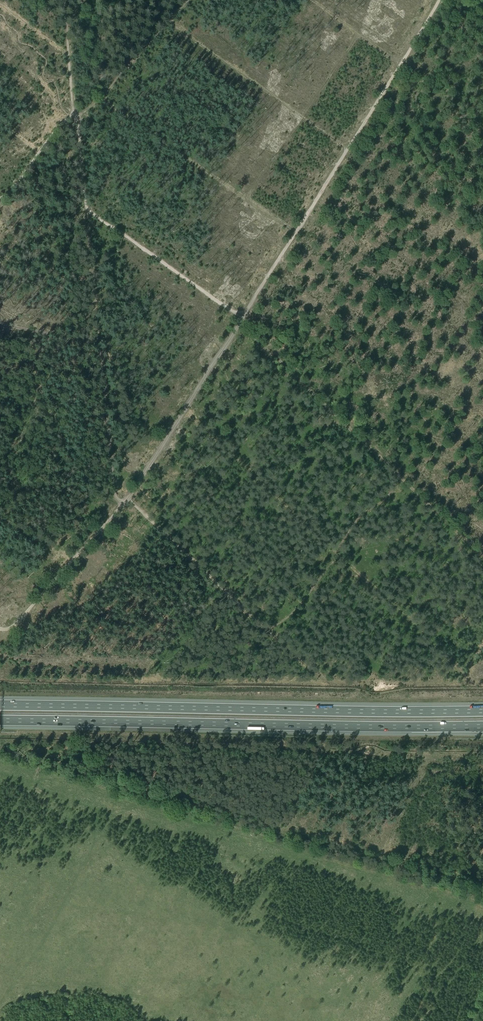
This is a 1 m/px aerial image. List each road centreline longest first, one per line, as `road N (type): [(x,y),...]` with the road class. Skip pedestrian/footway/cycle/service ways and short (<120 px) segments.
road 1 (motorway): [(482,711),(0,705)]
road 2 (motorway): [(0,721),(482,726)]
road 3 (track): [(157,793),(393,866),(465,876)]
road 4 (track): [(73,801),(94,815),(92,848),(0,1003)]
road 5 (track): [(263,630),(313,680),(466,680)]
road 6 (track): [(237,325),(127,498)]
road 7 (track): [(348,150),(242,318)]
road 8 (track): [(242,318),(84,208)]
road 9 (track): [(127,498),(263,630)]
road 10 (track): [(97,343),(112,515)]
road 11 (track): [(112,515),(14,625),(0,628)]
road 12 (track): [(84,208),(97,343)]
road 13 (track): [(482,556),(394,473)]

